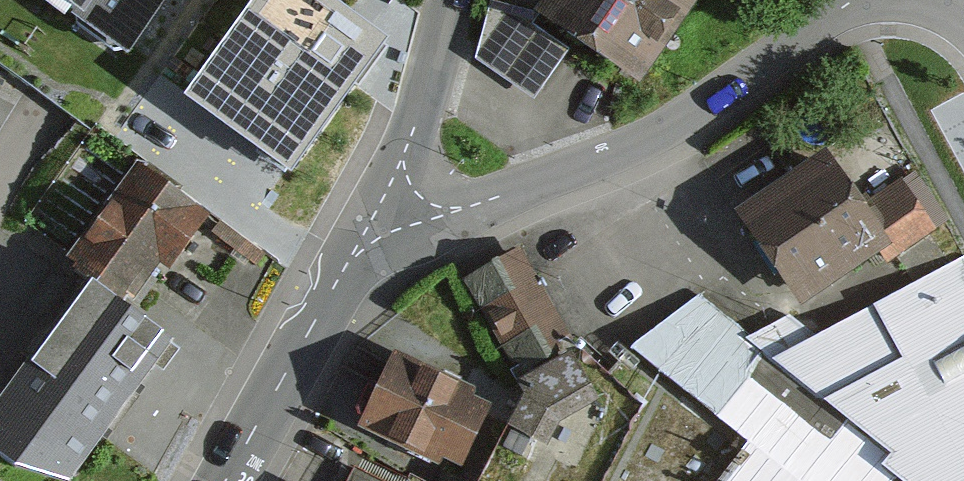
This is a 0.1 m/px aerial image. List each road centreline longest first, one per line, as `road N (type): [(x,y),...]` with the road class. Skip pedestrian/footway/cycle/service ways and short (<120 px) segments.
road 1 (residential): [(386,203),(466,207),(618,150),(858,0)]
road 2 (unclassified): [(231,480),(386,203)]
road 3 (unclassified): [(386,203),(452,0)]

